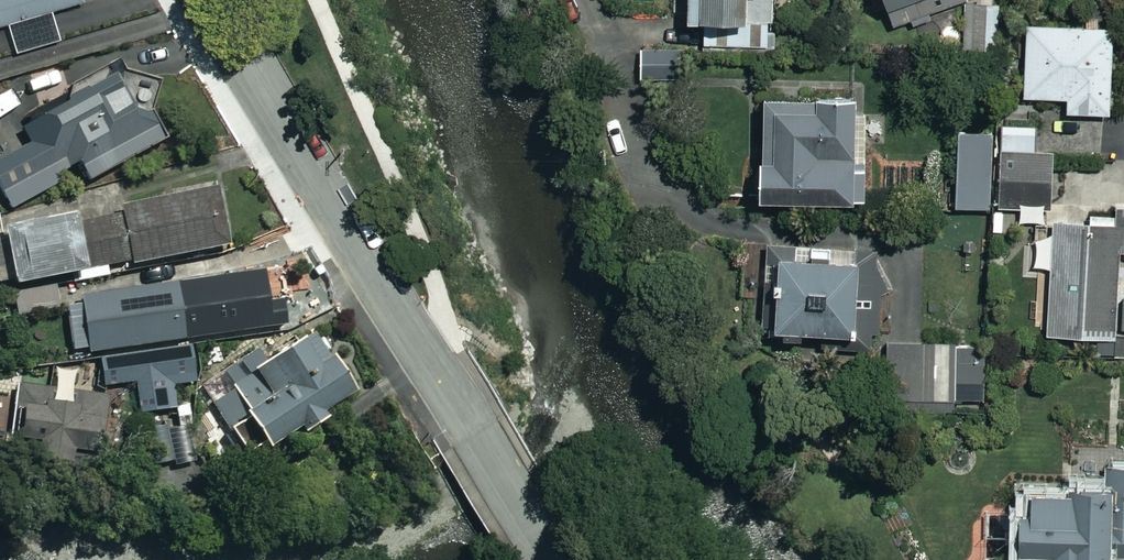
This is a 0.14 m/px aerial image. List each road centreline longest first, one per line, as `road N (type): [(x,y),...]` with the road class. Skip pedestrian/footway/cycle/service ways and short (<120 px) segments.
road 1 (residential): [(209,0),(550,559)]
road 2 (residential): [(587,0),(651,150),(702,217)]

